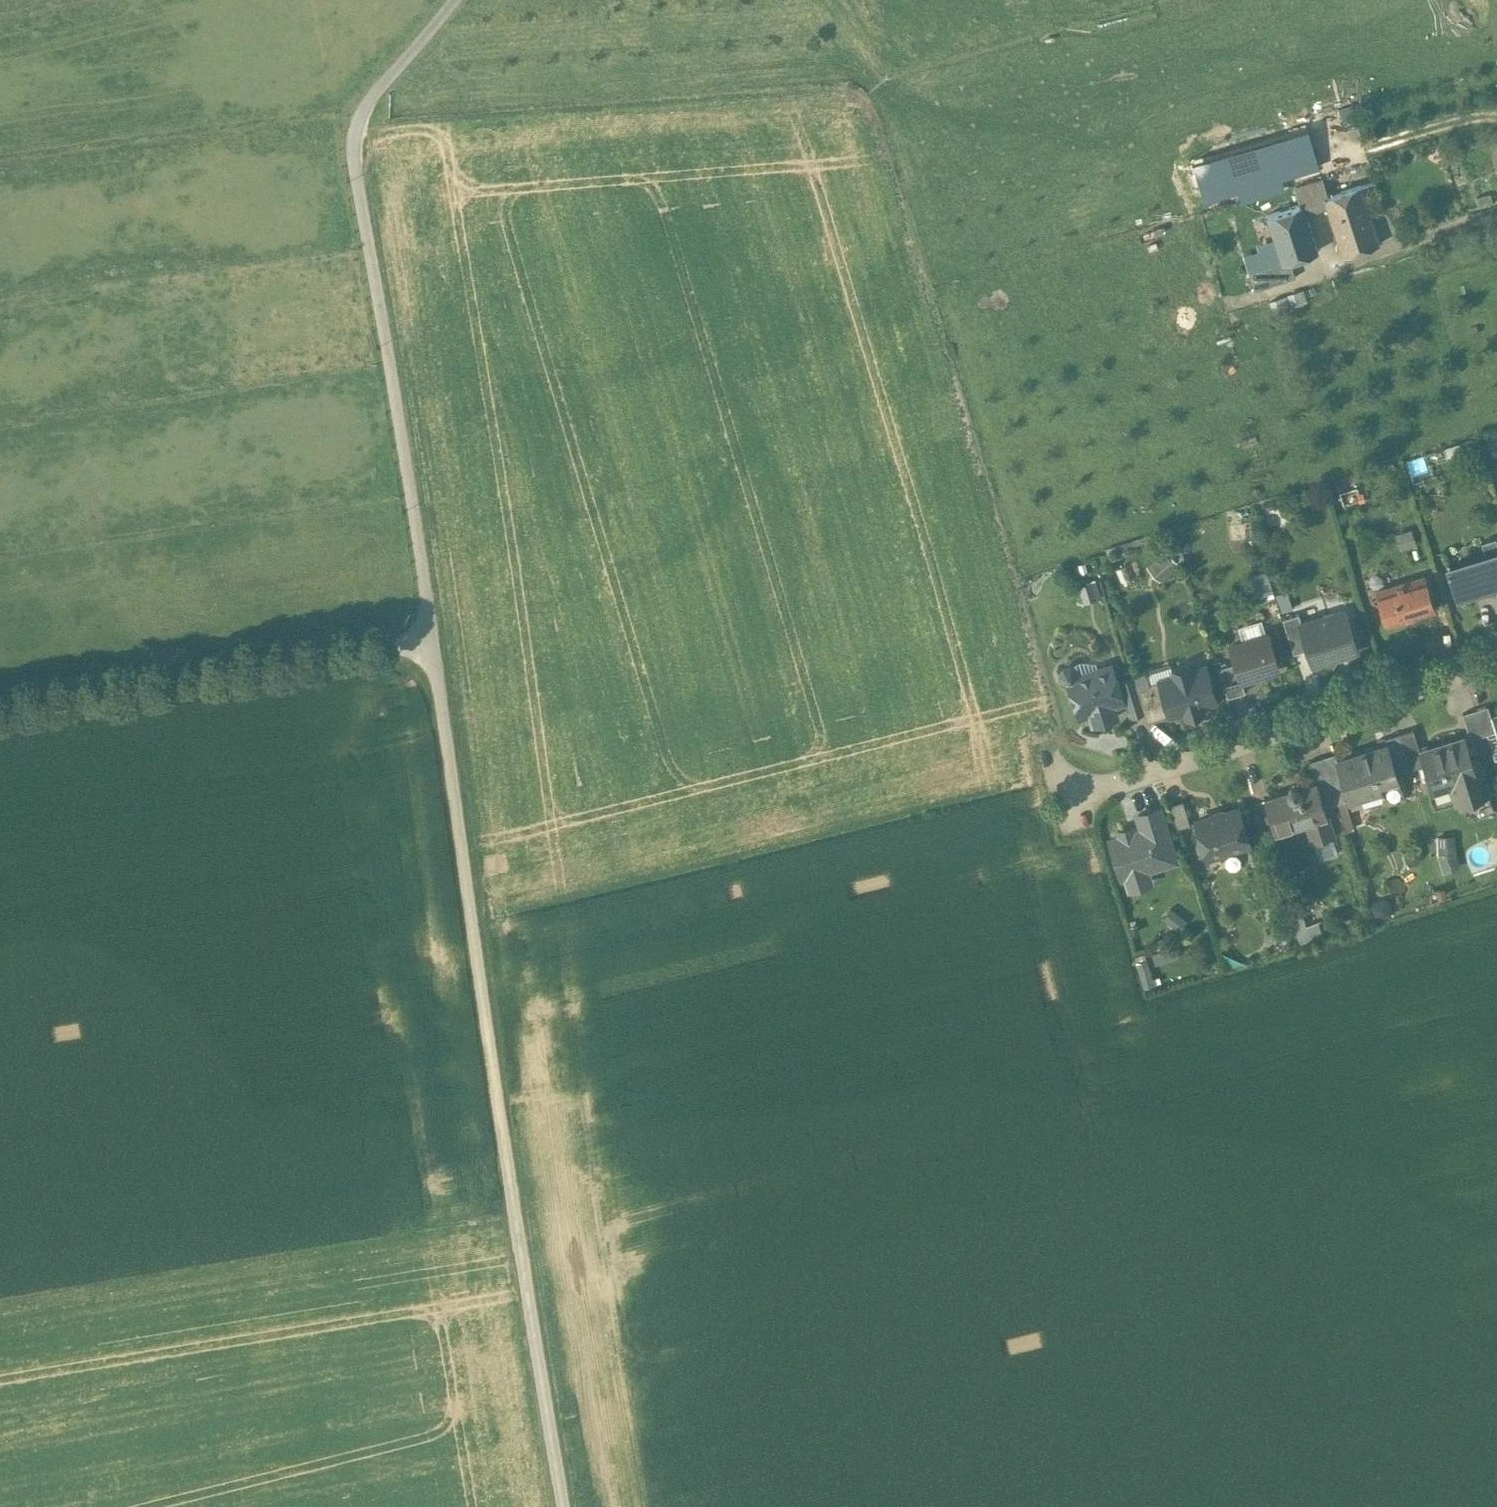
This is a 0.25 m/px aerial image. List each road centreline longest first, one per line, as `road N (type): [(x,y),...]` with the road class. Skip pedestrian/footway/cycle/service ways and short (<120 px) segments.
road 1 (unclassified): [(433,640),(569,1506)]
road 2 (unclassified): [(453,0),(373,88),(357,114),(352,147),(433,640)]
road 3 (residential): [(1075,794),(1496,660)]
road 4 (unclassified): [(0,706),(433,640)]

